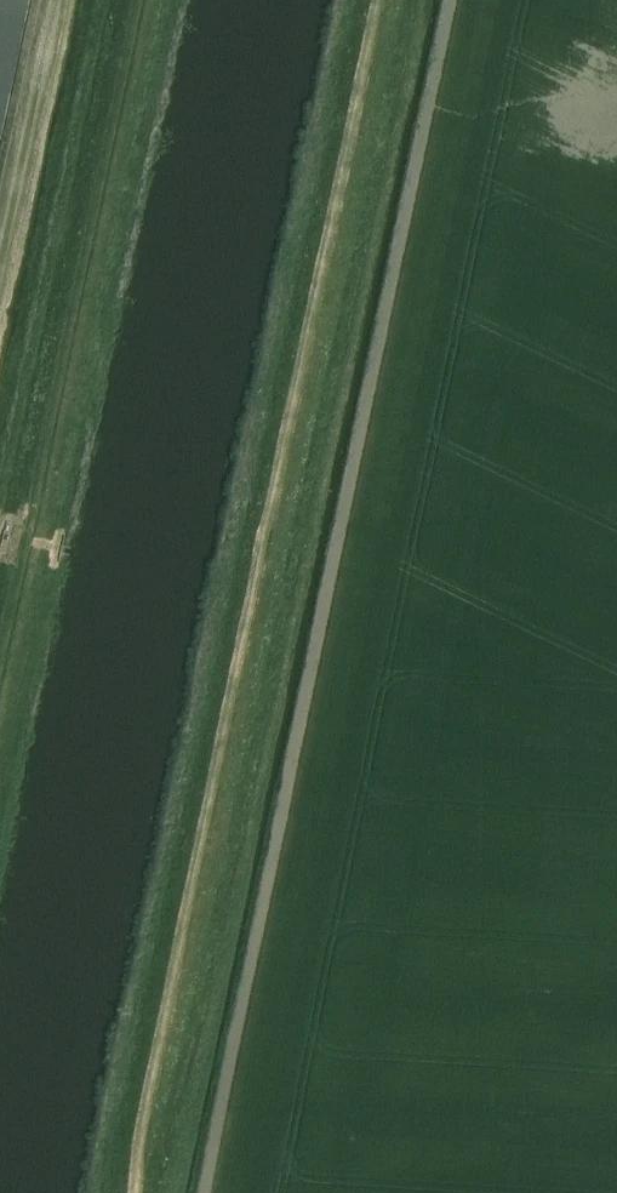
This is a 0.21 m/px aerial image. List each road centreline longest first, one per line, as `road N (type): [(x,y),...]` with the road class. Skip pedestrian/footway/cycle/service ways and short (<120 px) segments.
road 1 (track): [(144,0),(0,683)]

